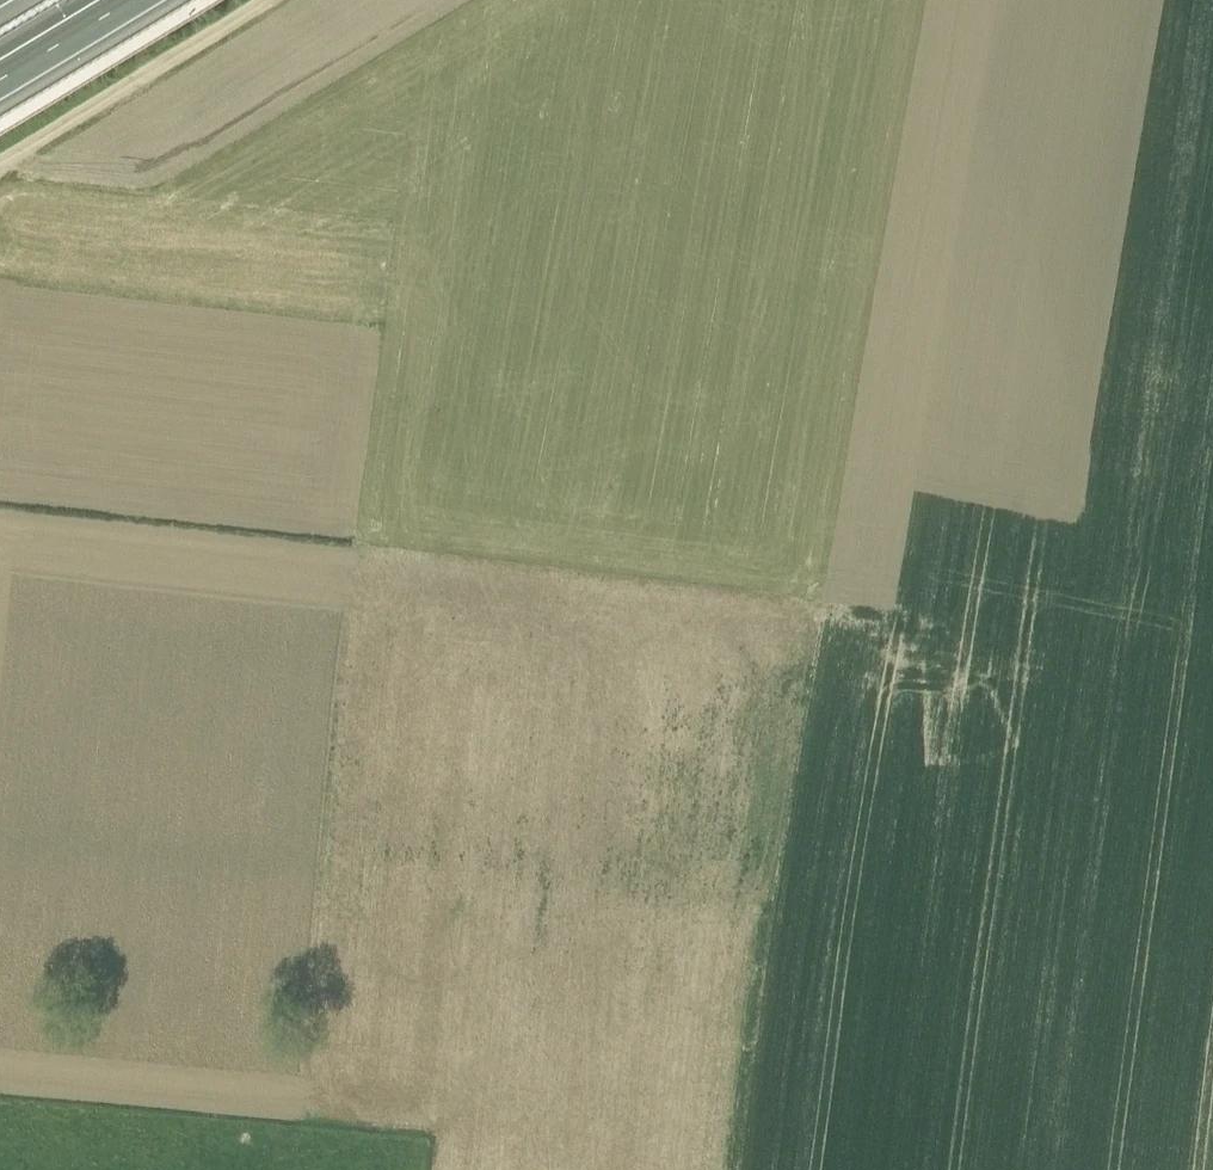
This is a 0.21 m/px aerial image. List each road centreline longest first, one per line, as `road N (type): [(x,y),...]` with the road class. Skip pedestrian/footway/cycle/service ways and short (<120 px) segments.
road 1 (track): [(0,155),(248,0)]

